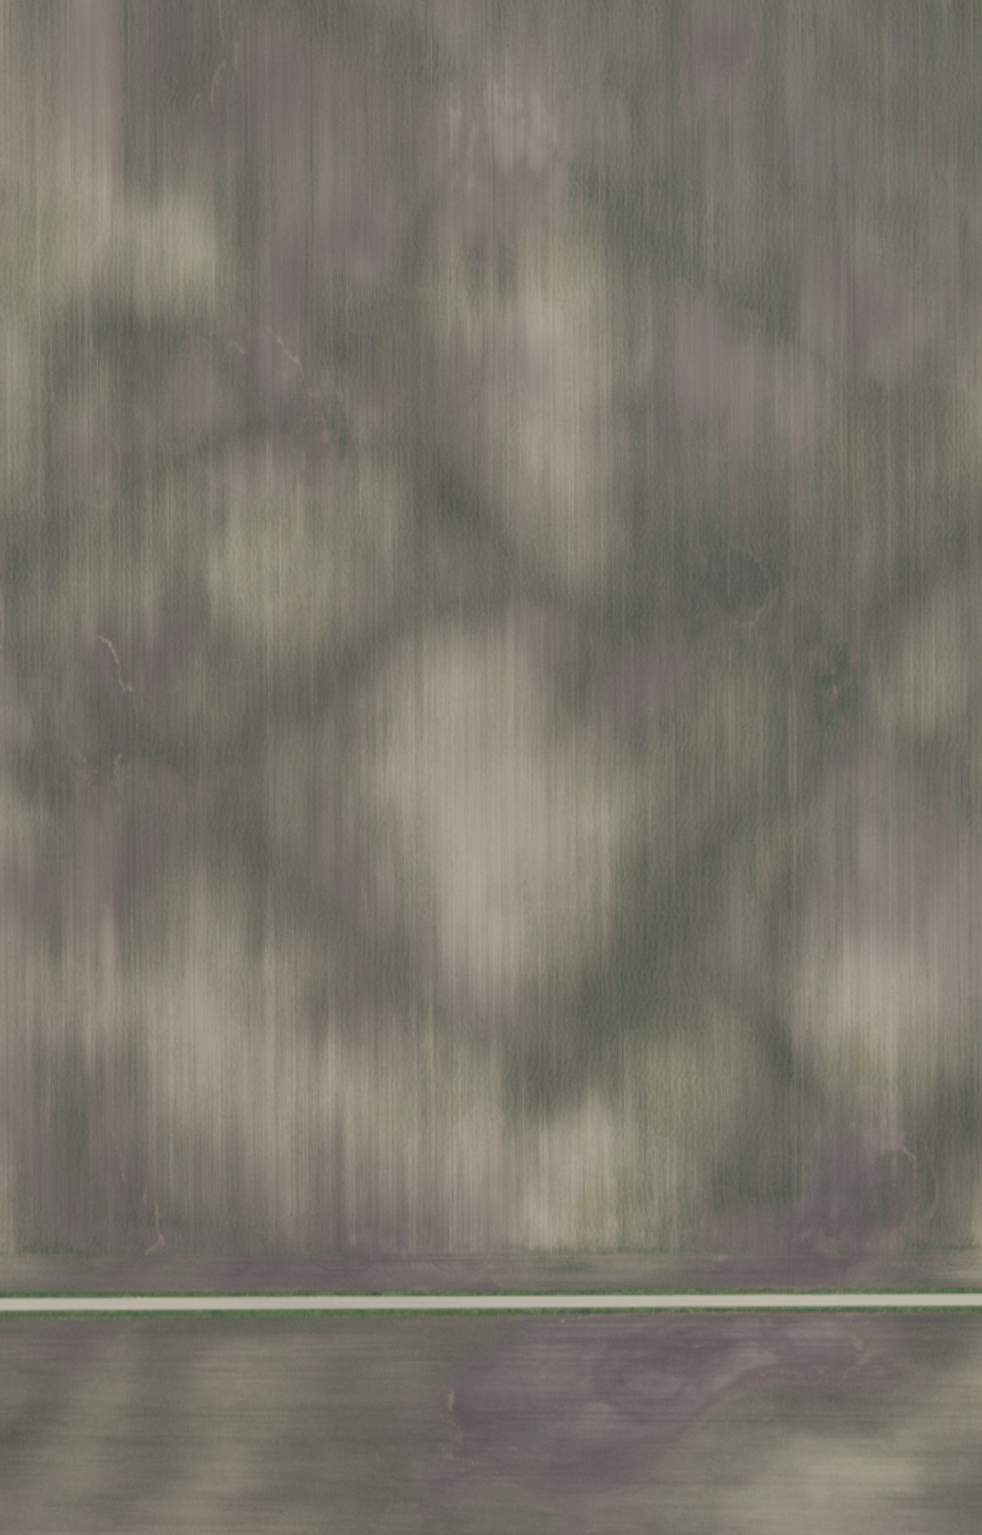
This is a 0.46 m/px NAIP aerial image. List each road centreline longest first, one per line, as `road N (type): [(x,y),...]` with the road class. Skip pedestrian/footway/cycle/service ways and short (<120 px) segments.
road 1 (residential): [(0,1303),(981,1296)]

